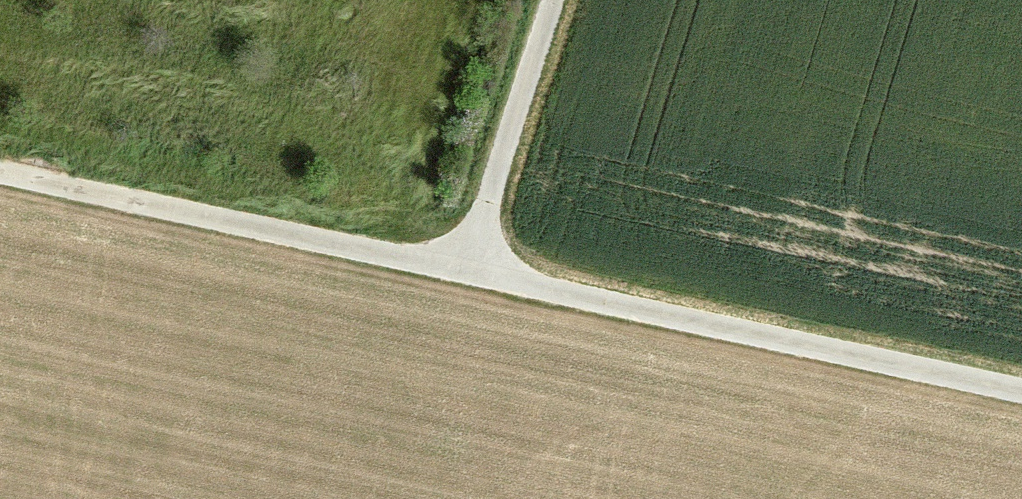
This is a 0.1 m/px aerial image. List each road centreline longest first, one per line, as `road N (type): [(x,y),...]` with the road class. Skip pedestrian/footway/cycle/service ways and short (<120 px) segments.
road 1 (track): [(0,171),(1021,390)]
road 2 (track): [(462,270),(549,0)]

